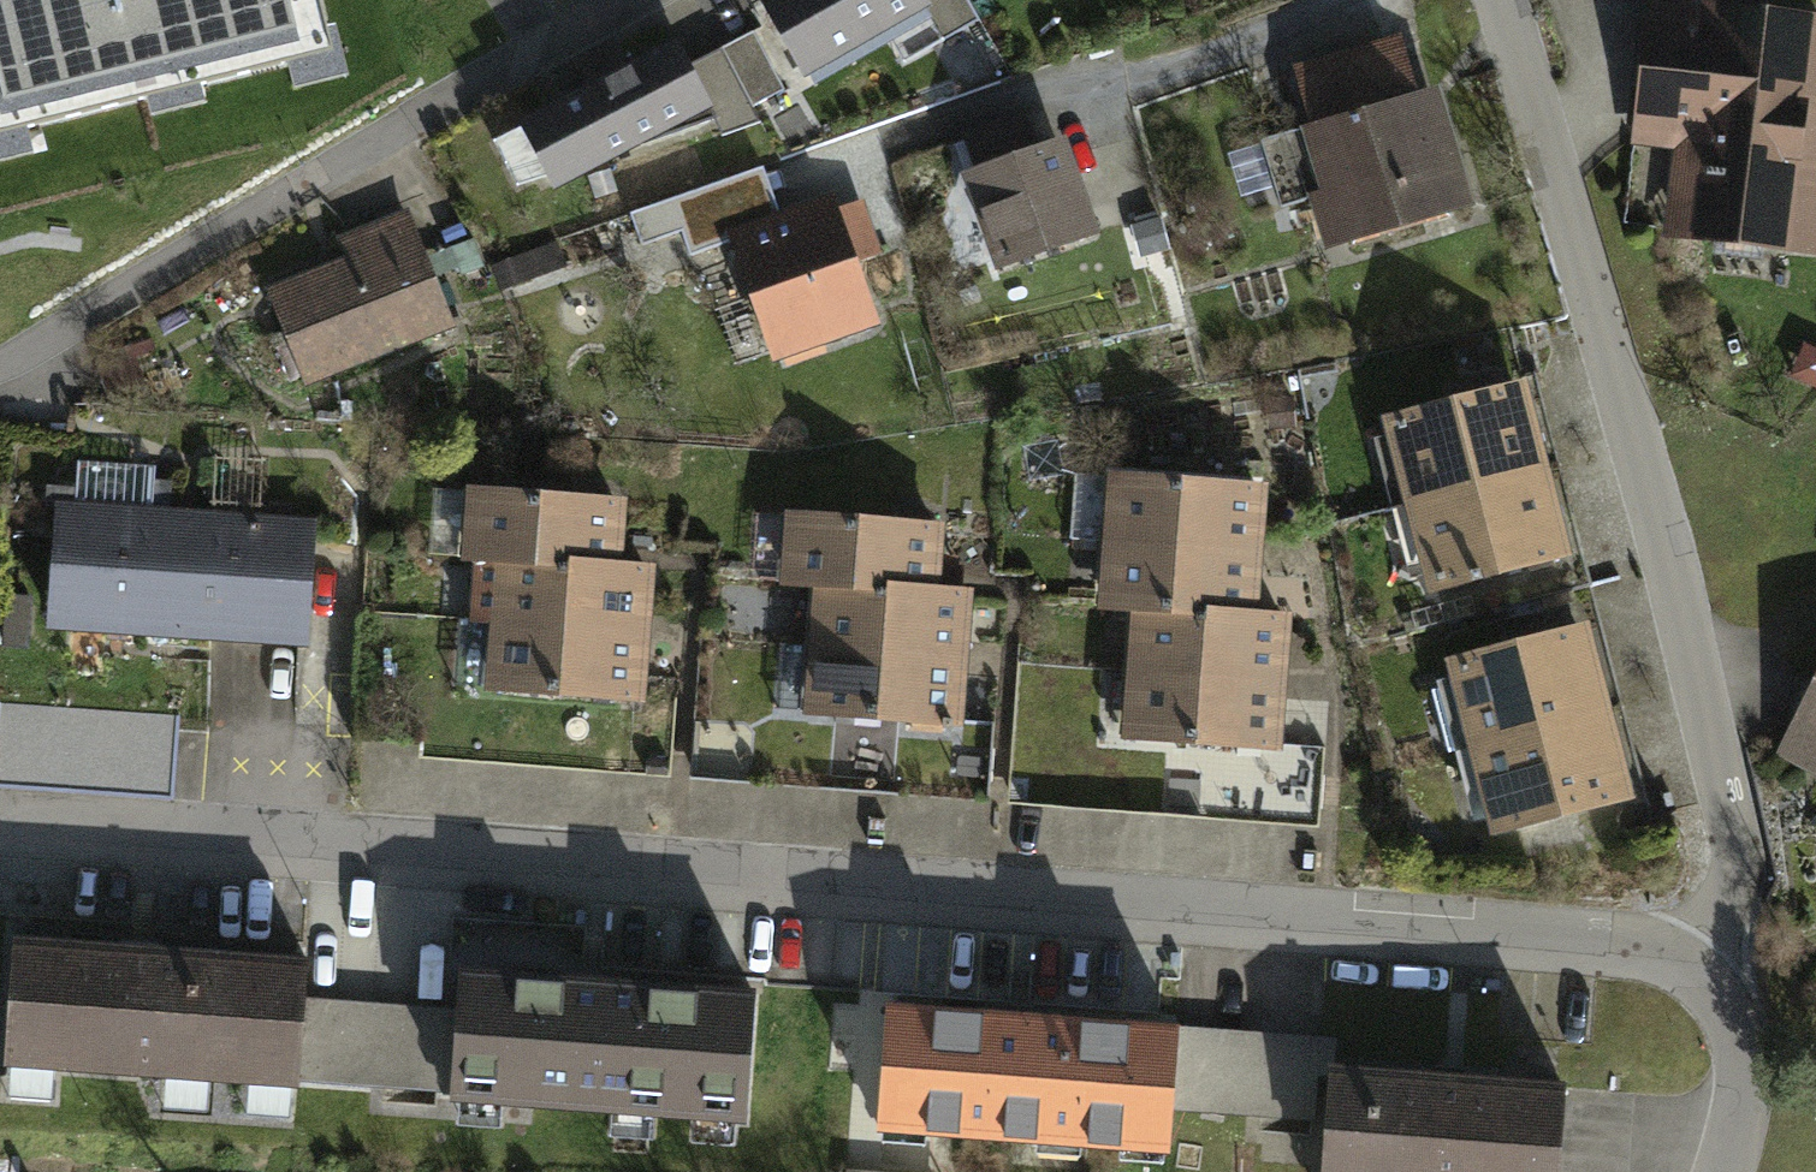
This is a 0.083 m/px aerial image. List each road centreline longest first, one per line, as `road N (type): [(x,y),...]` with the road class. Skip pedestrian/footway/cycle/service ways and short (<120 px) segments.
road 1 (residential): [(1692,972),(1640,946),(27,828)]
road 2 (residential): [(1692,972),(1727,913),(1738,848),(1655,498),(1498,0)]
road 3 (residential): [(631,0),(407,120),(0,366)]
road 4 (residential): [(1725,1171),(1742,1093),(1731,1023),(1692,972)]

